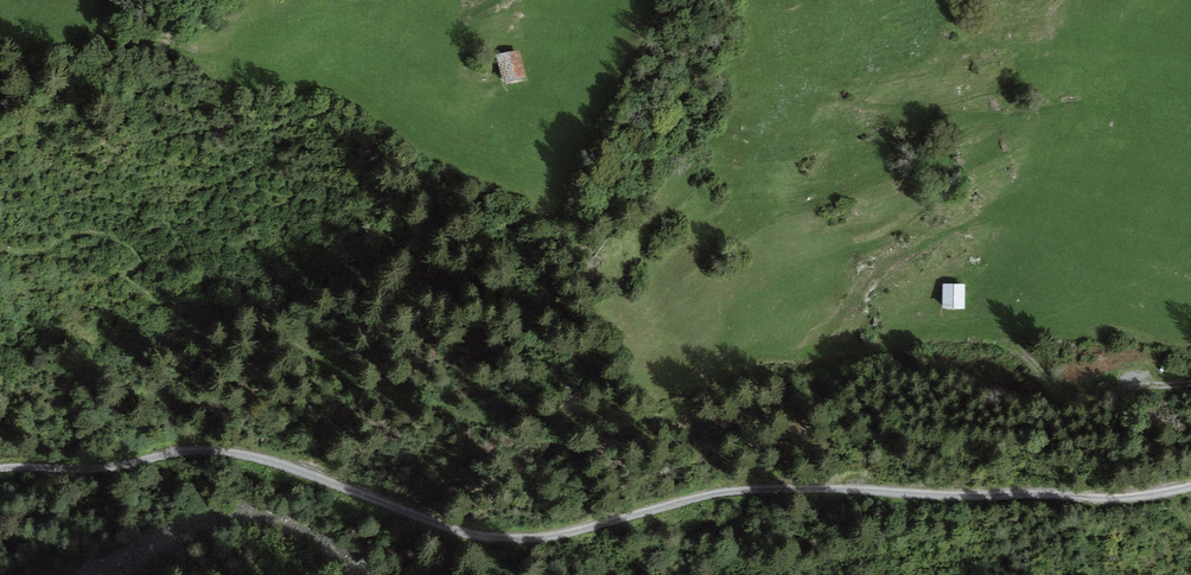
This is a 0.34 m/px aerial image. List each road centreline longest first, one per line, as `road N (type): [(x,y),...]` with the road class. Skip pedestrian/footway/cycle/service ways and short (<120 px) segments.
road 1 (unclassified): [(0,468),(114,467),(173,452),(230,451),(444,524),(517,538),(563,534),(736,490),(1115,499),(1190,486)]
road 2 (track): [(1190,373),(1095,403),(984,398),(797,372),(657,418),(514,419),(405,396),(306,354)]

